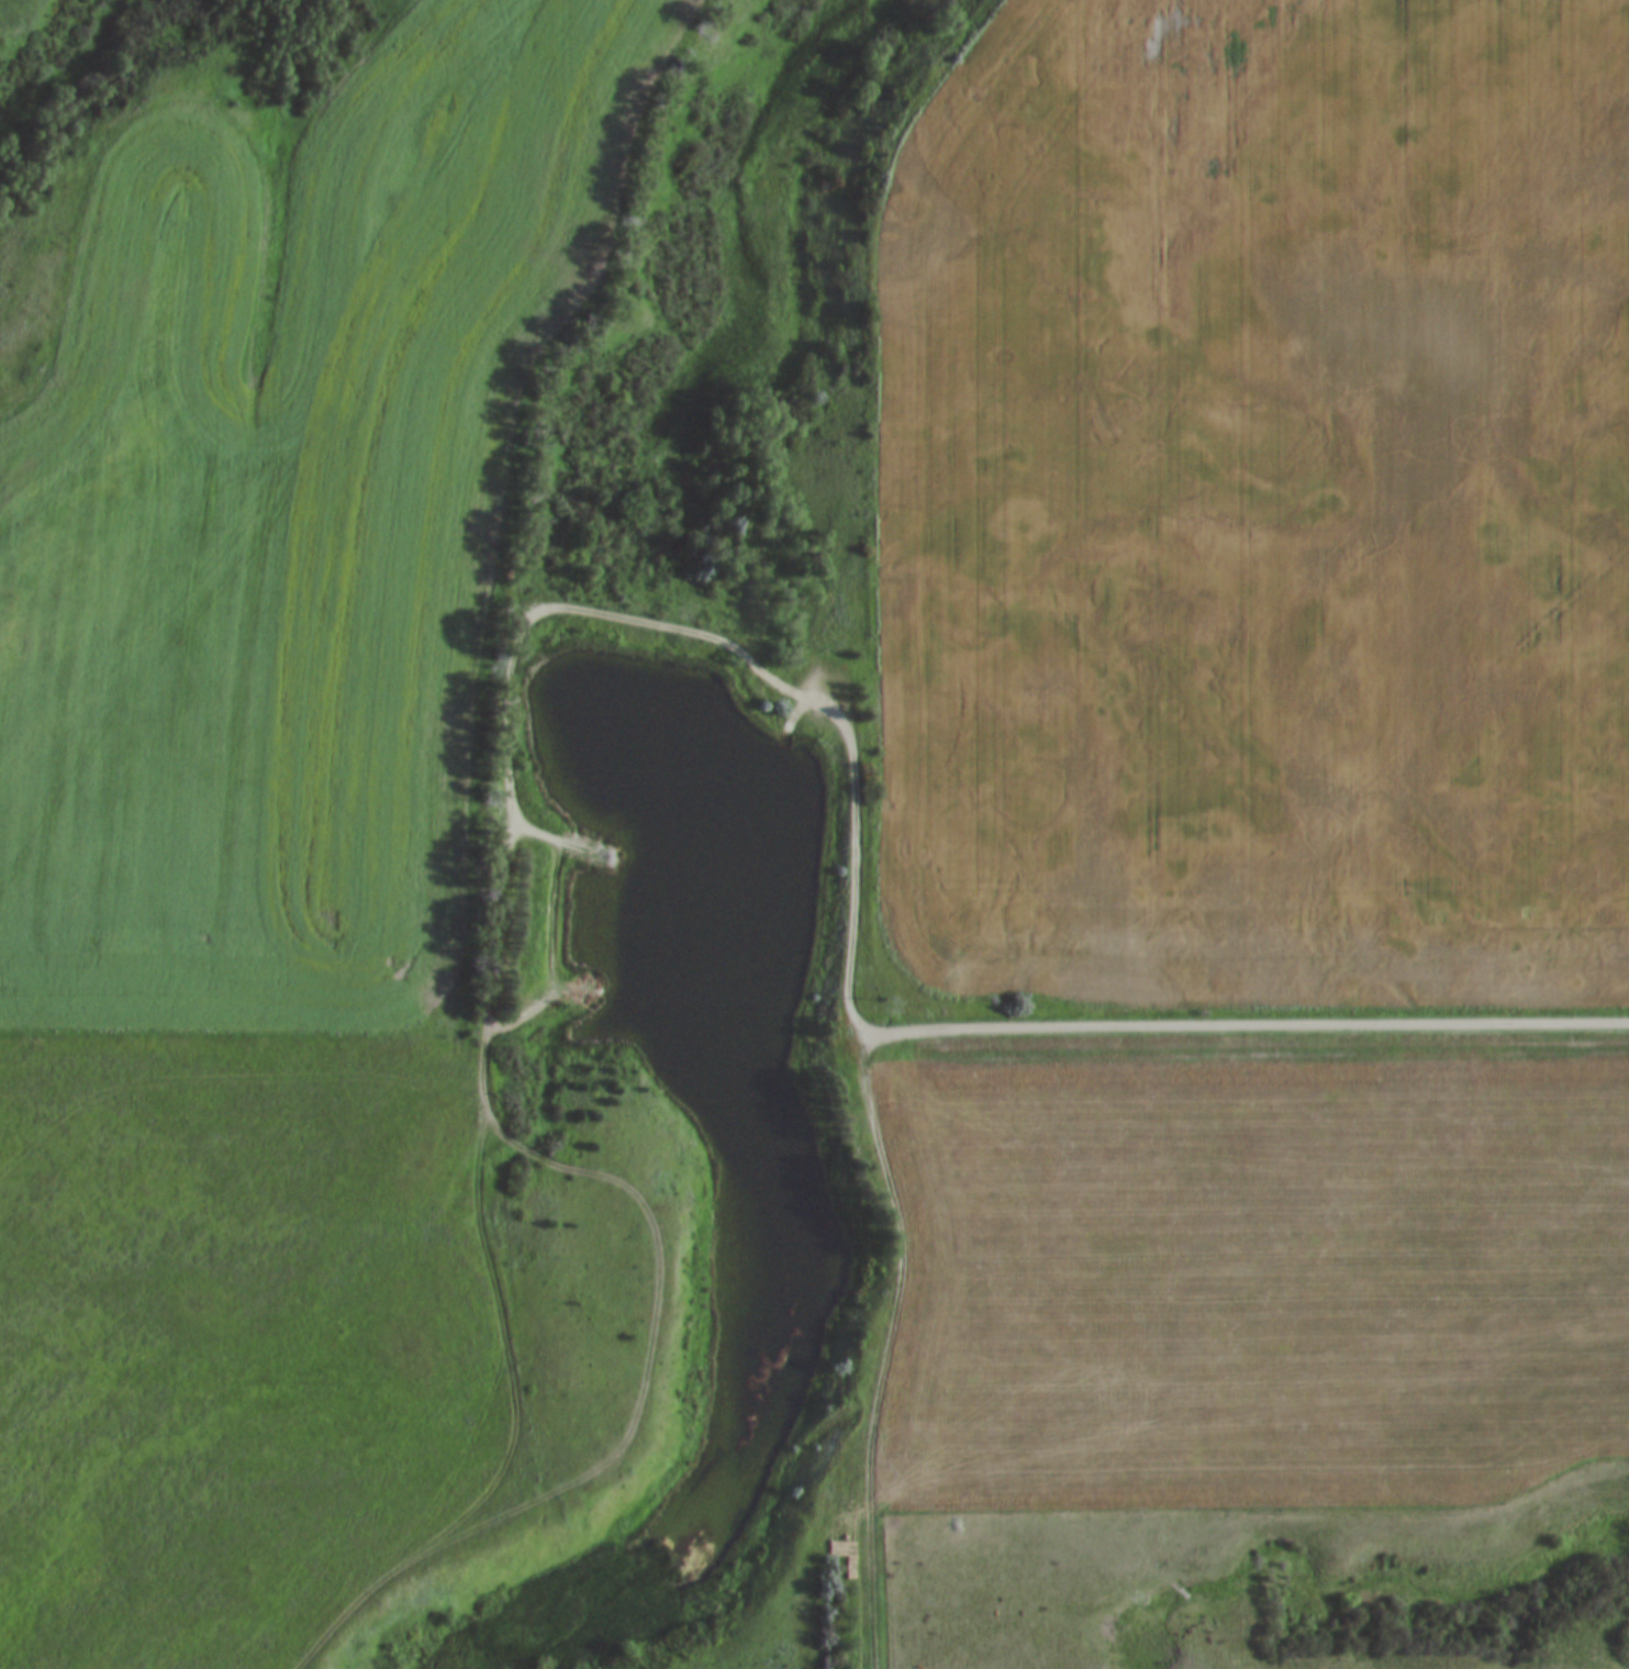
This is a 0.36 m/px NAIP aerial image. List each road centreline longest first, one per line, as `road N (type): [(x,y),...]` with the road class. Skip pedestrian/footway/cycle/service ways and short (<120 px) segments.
road 1 (track): [(877,1037),(864,1072),(903,1236),(872,1426),(877,1668)]
road 2 (track): [(621,1223),(603,1167),(576,1165),(506,1132),(481,1072),(513,817)]

